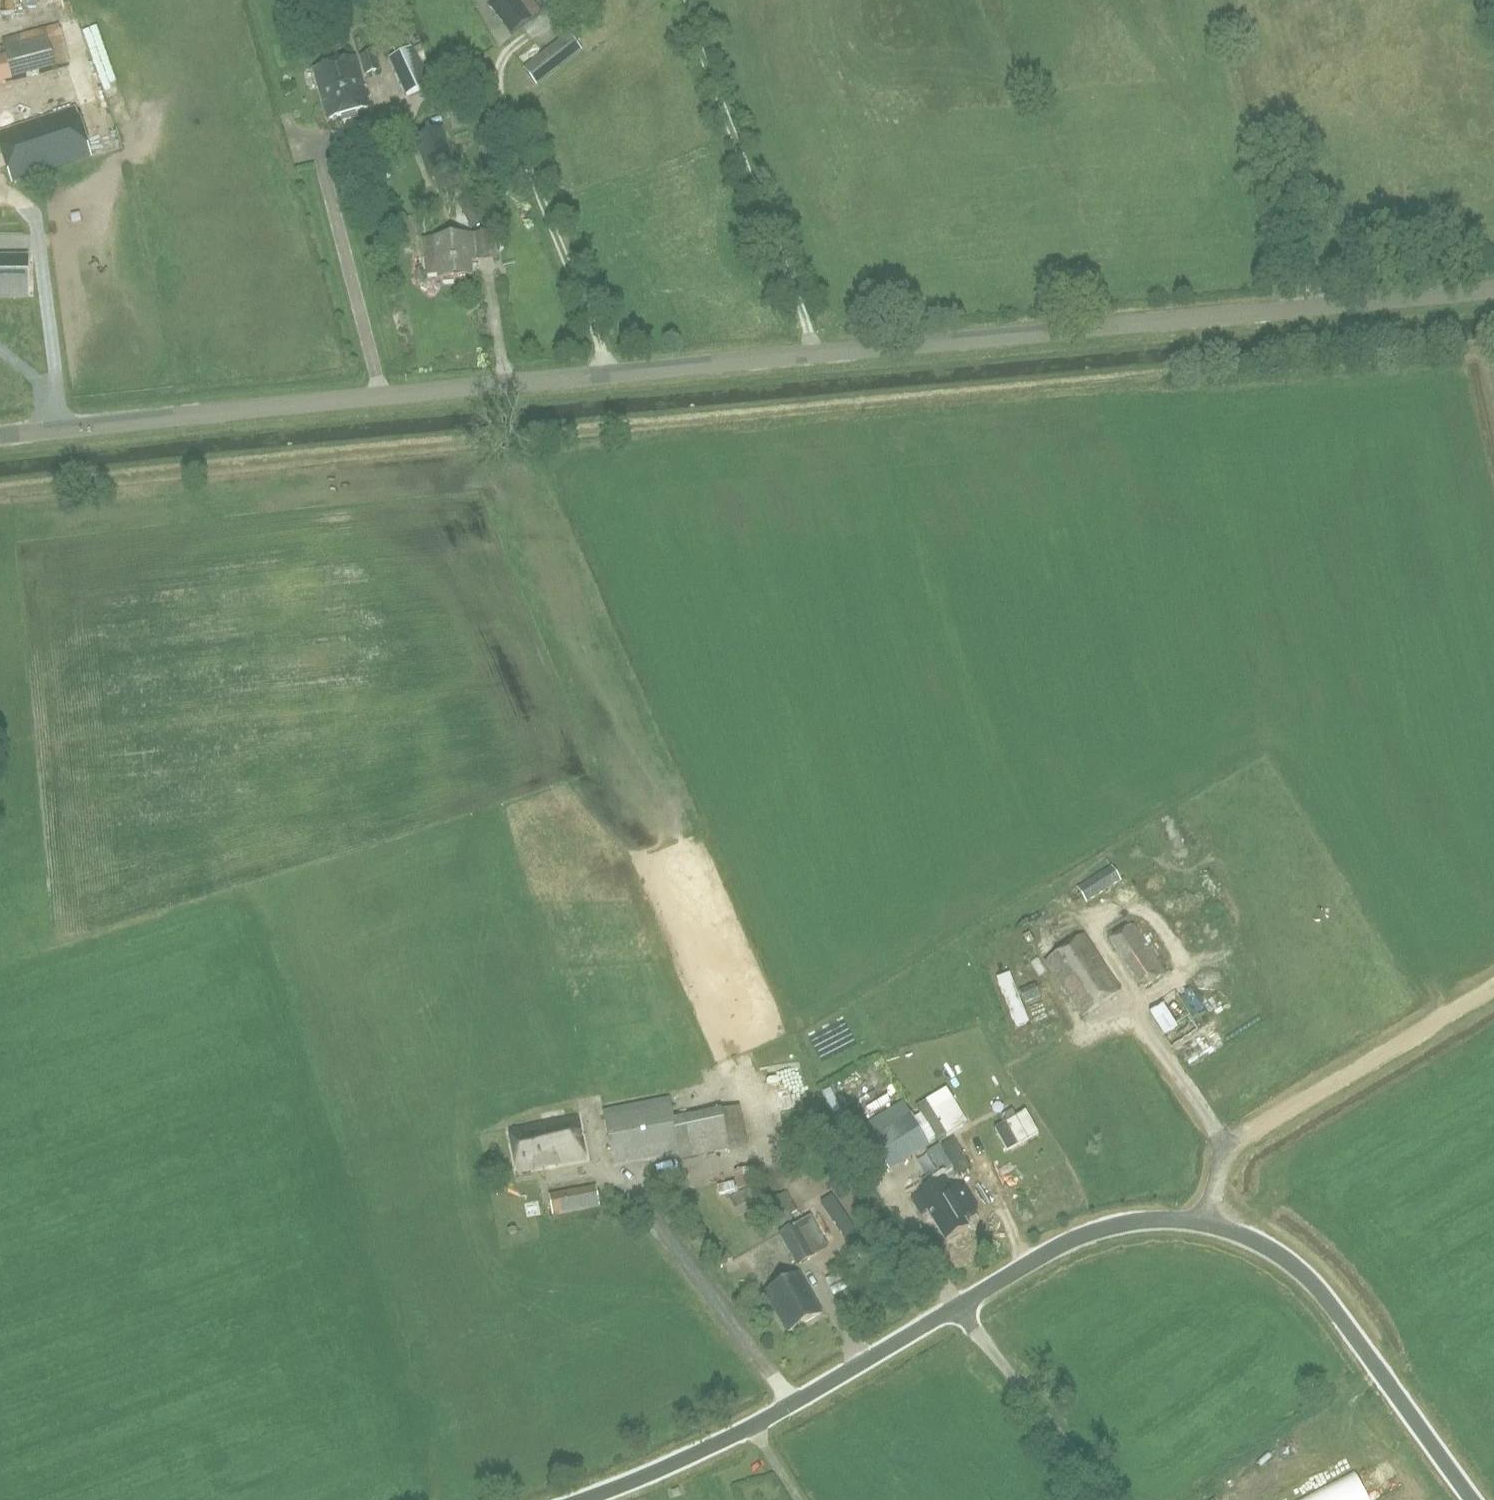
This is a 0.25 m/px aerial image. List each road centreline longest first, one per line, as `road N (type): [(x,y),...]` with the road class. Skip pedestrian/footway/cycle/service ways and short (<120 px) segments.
road 1 (unclassified): [(0,436),(1493,289)]
road 2 (unclassified): [(585,1499),(790,1404),(1026,1264),(1108,1230),(1181,1224),(1234,1236),(1309,1284),(1471,1499)]
road 3 (track): [(819,356),(679,0)]
road 4 (track): [(610,375),(503,110),(499,65)]
road 5 (track): [(1225,1146),(1493,986)]

